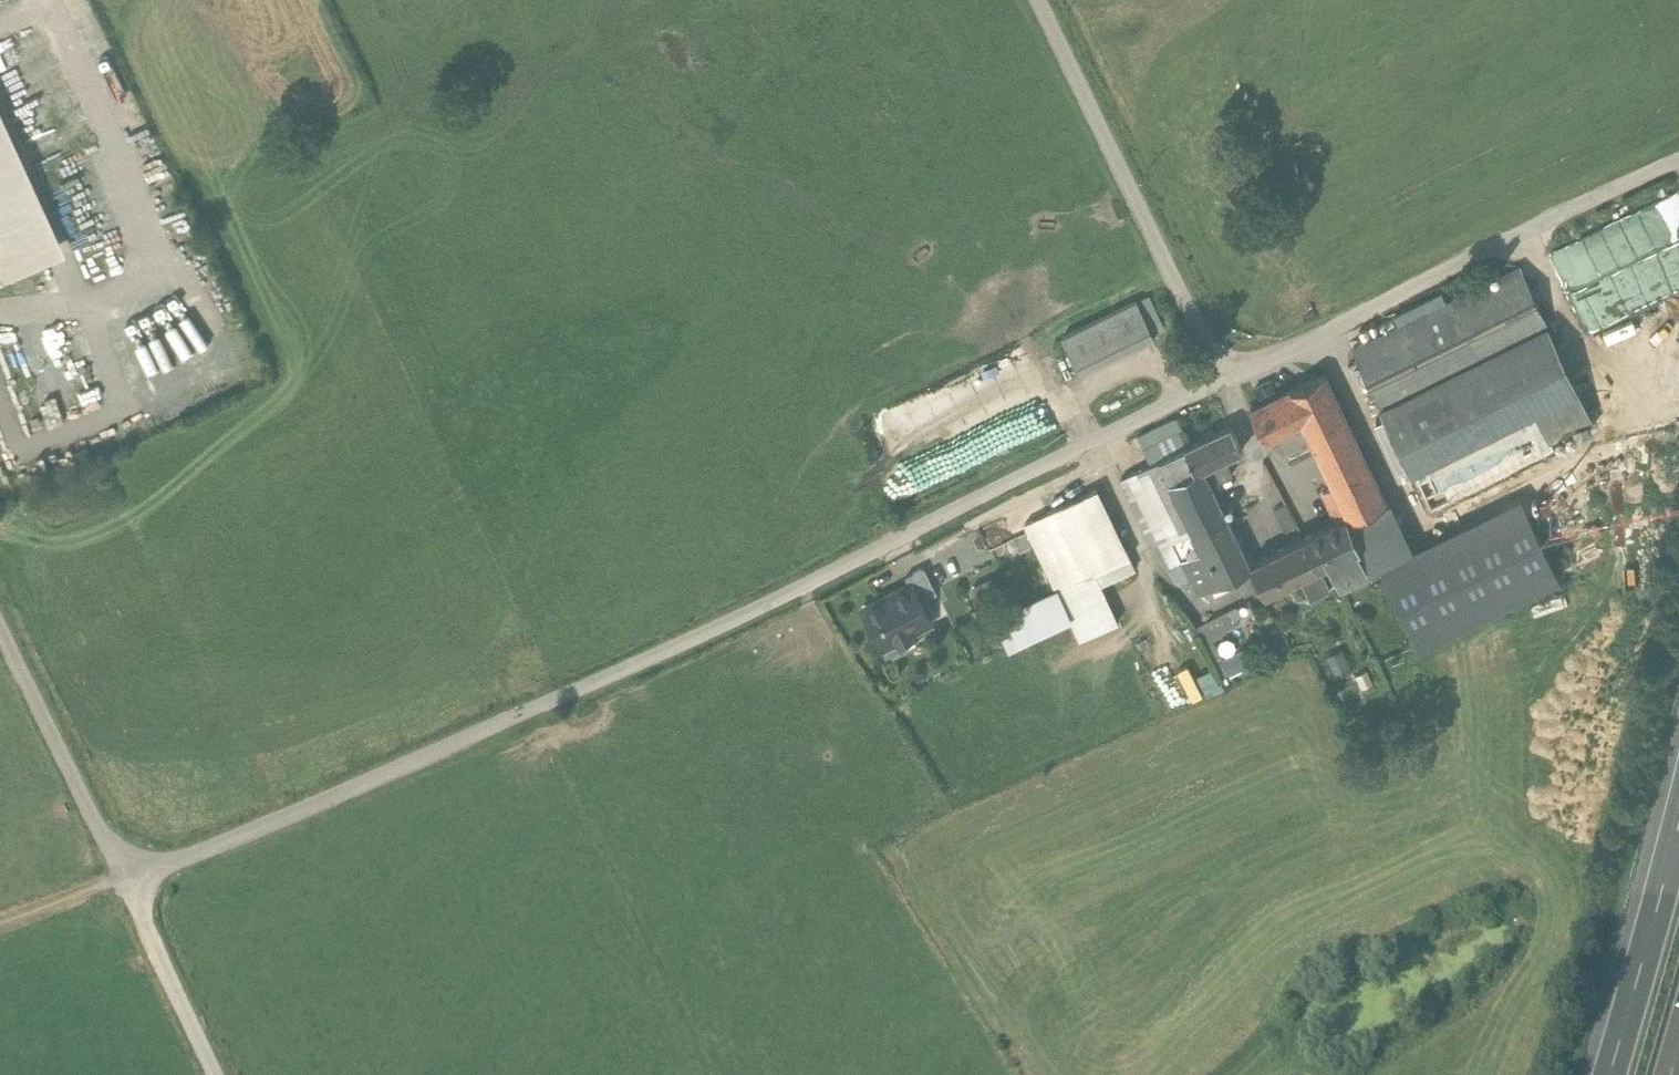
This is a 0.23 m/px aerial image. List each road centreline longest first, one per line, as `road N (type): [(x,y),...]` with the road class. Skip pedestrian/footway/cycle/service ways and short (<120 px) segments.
road 1 (motorway): [(1678,823),(1612,1074)]
road 2 (track): [(215,1074),(121,880)]
road 3 (track): [(121,880),(0,927)]

